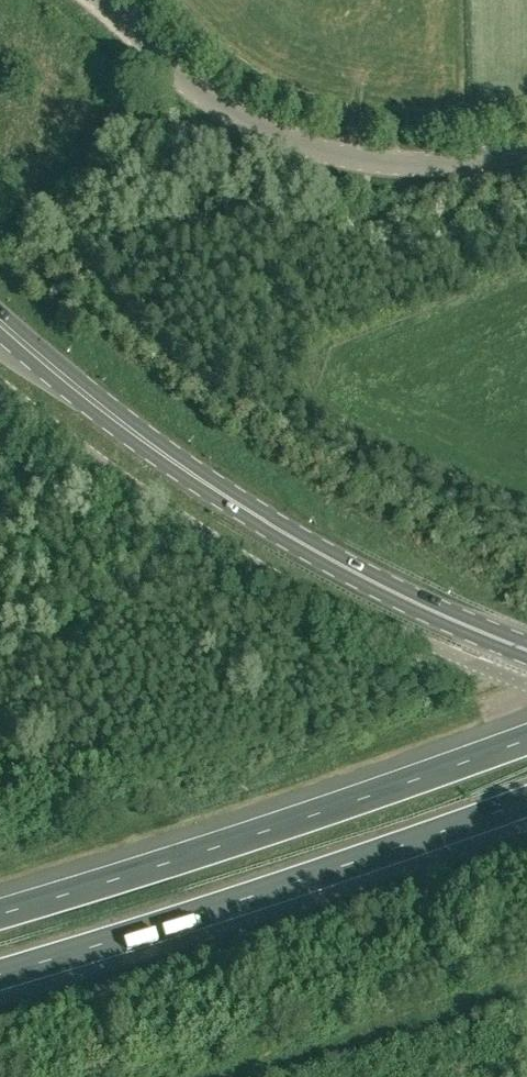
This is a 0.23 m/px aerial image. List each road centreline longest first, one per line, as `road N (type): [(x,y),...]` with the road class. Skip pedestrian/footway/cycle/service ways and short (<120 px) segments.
road 1 (secondary): [(526,649),(399,594),(239,506),(0,323)]
road 2 (motorway): [(0,974),(297,883),(526,801)]
road 3 (motorway): [(526,740),(0,913)]
road 4 (unclassified): [(103,0),(205,92),(315,148),(409,165),(526,152)]

